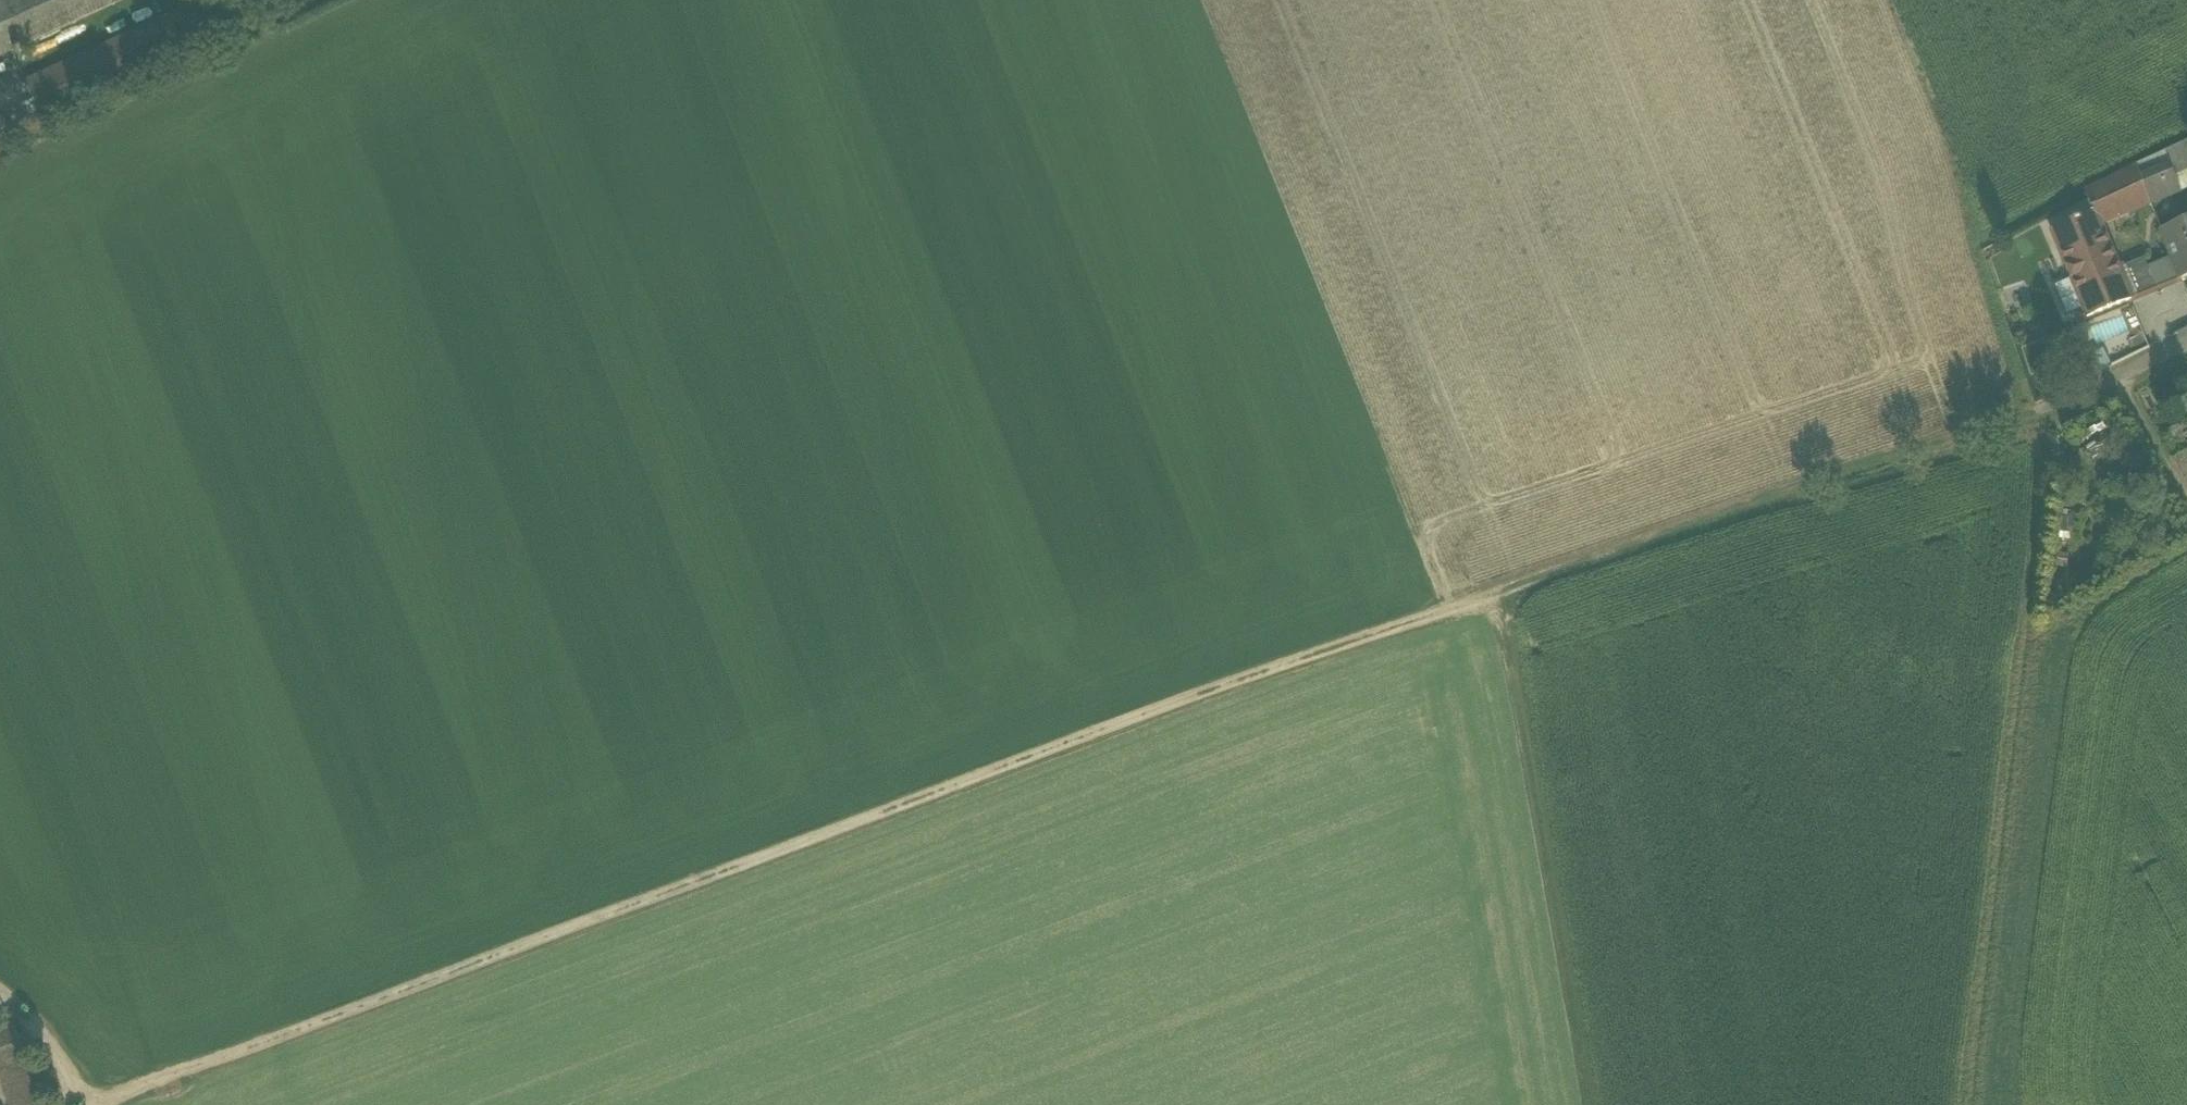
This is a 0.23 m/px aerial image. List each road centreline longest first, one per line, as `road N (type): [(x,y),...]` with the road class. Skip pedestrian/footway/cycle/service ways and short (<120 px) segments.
road 1 (track): [(145,1104),(2044,410)]
road 2 (unclassified): [(2186,339),(2044,410)]
road 3 (track): [(2186,516),(2112,380)]
road 4 (track): [(0,1010),(31,1027),(68,1104)]

